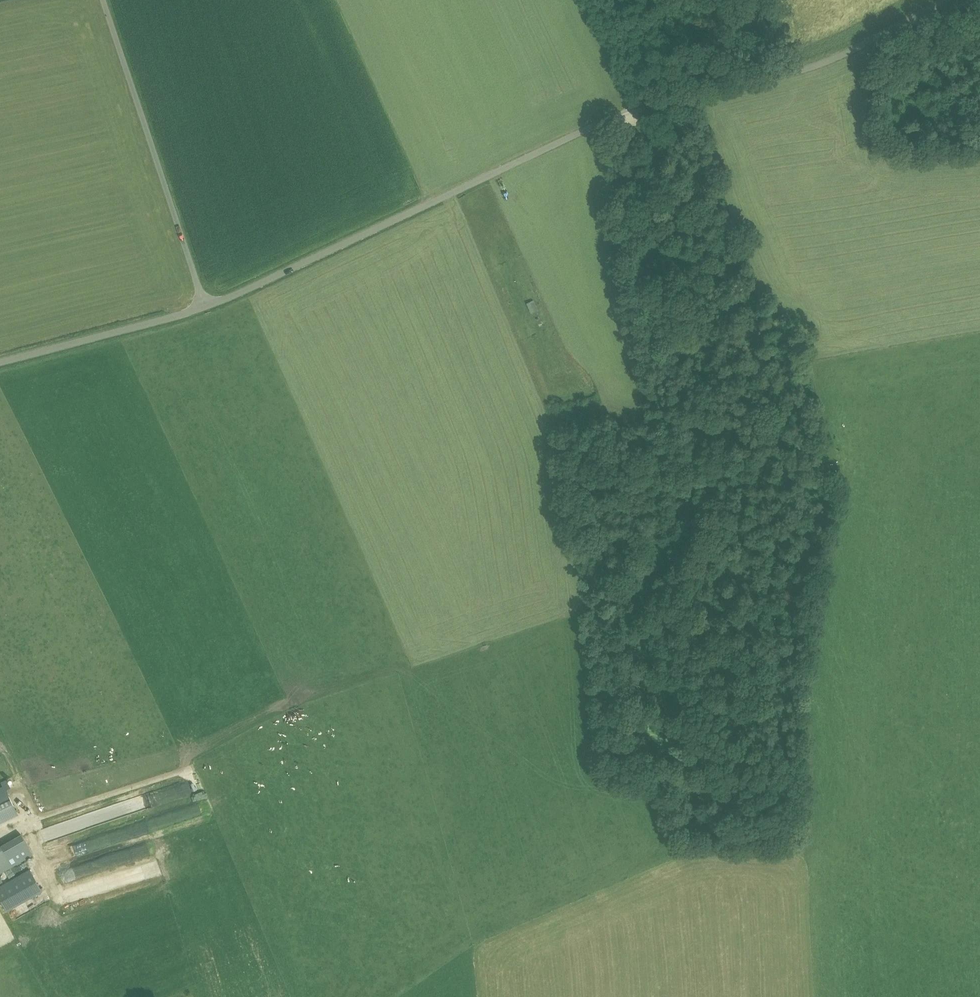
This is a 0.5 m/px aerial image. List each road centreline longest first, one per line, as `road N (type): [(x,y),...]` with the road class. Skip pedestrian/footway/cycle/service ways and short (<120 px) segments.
road 1 (unclassified): [(945,0),(807,68),(612,118),(205,307)]
road 2 (unclassified): [(205,307),(101,0)]
road 3 (unclassified): [(205,307),(0,363)]

